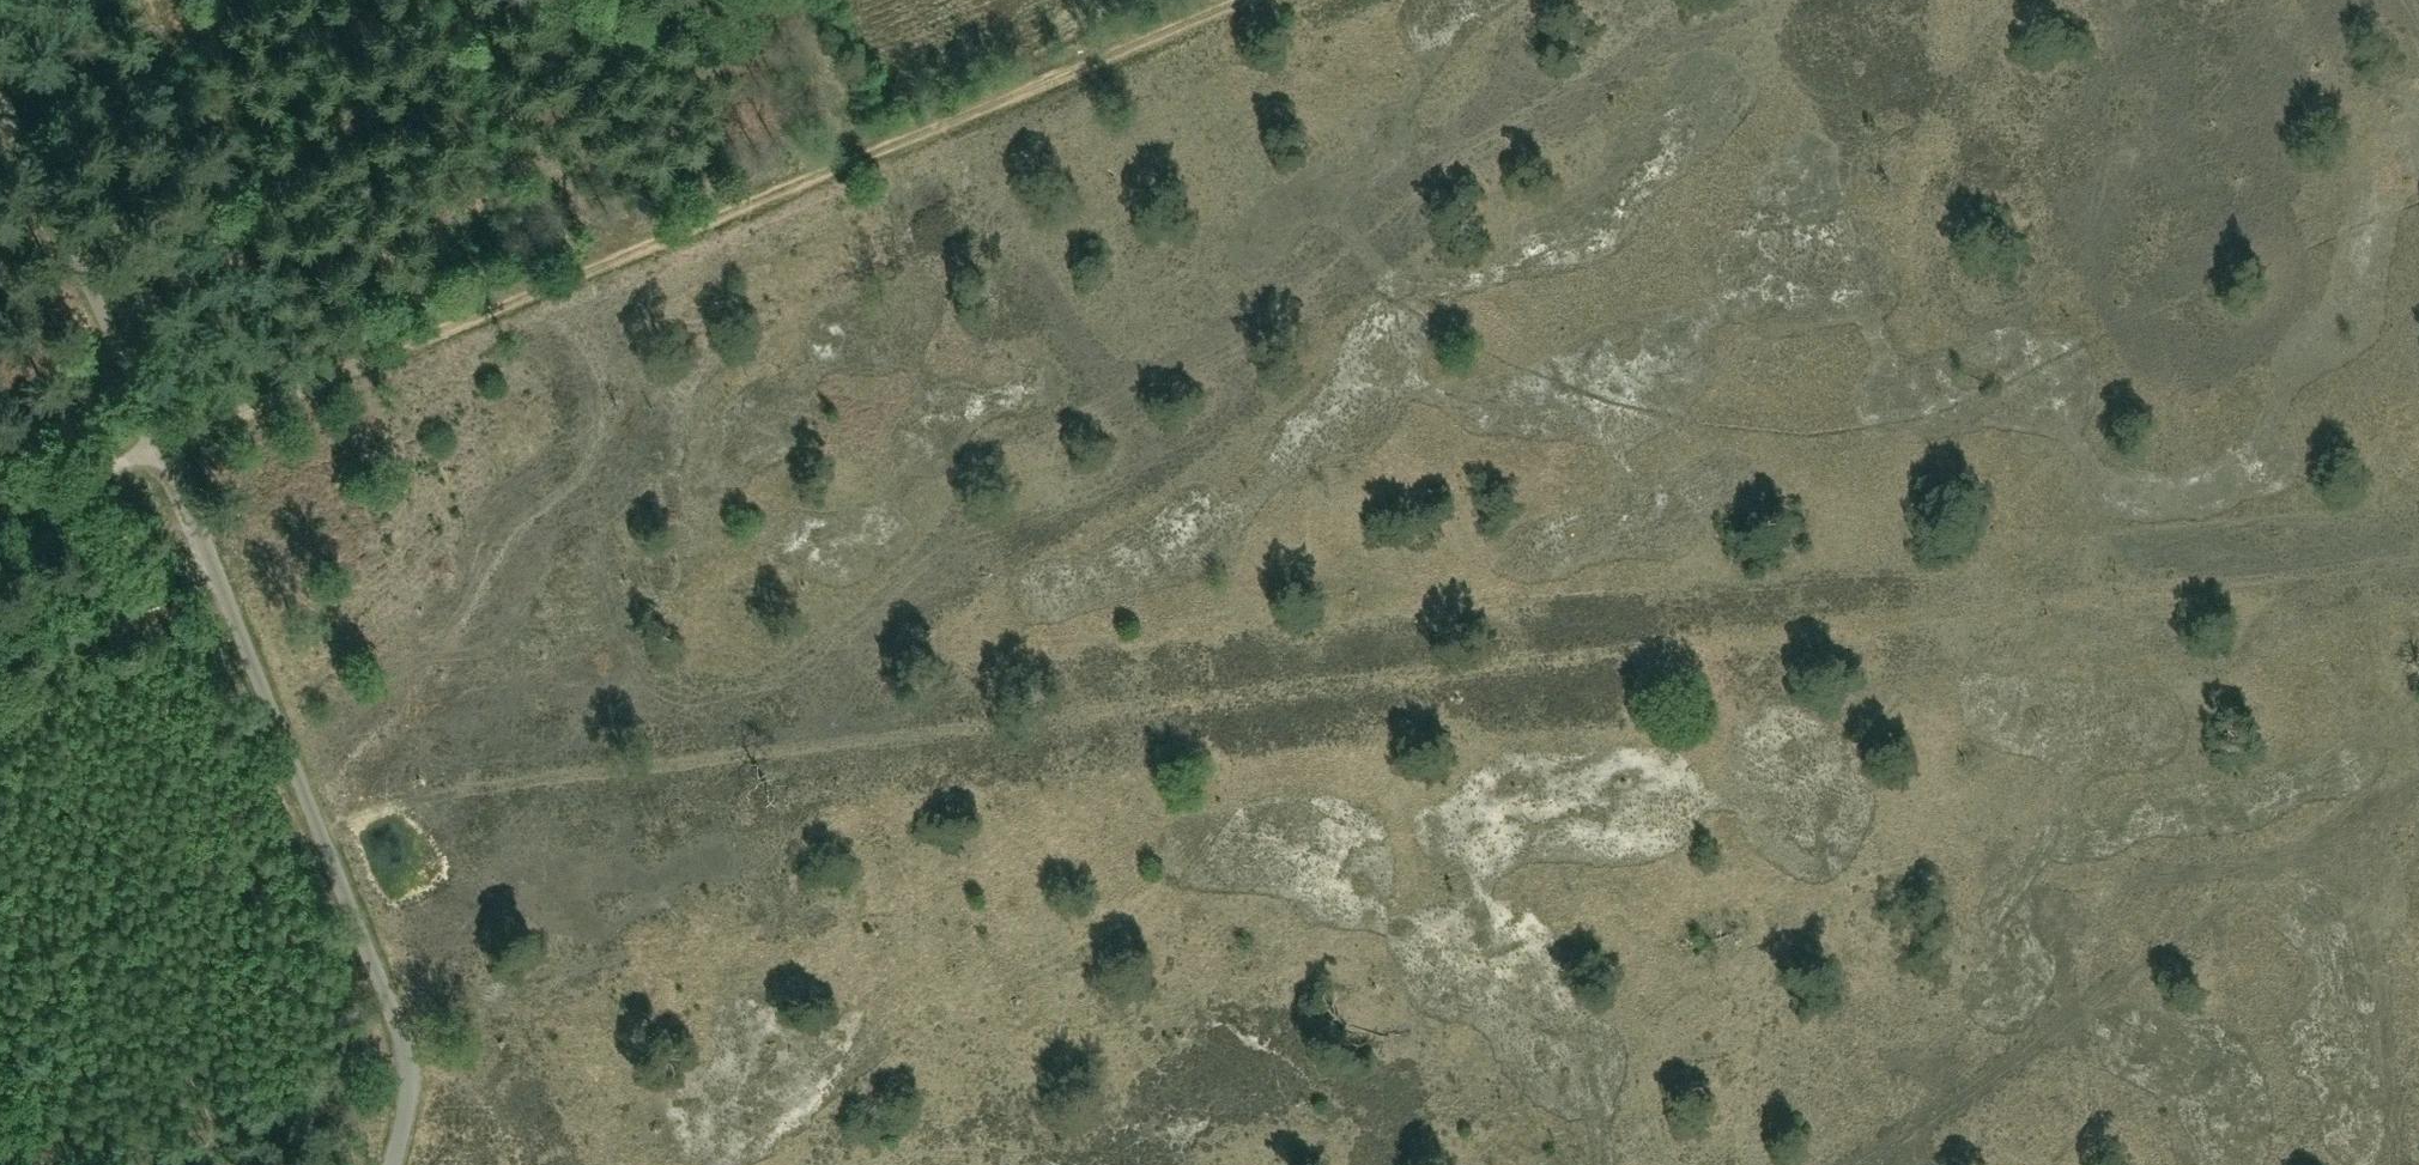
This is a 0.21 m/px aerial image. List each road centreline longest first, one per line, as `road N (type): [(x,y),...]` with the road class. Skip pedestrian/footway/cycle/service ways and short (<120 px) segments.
road 1 (track): [(1259,0),(0,511)]
road 2 (unclassified): [(395,1164),(405,1051),(388,997),(165,450),(0,86)]

